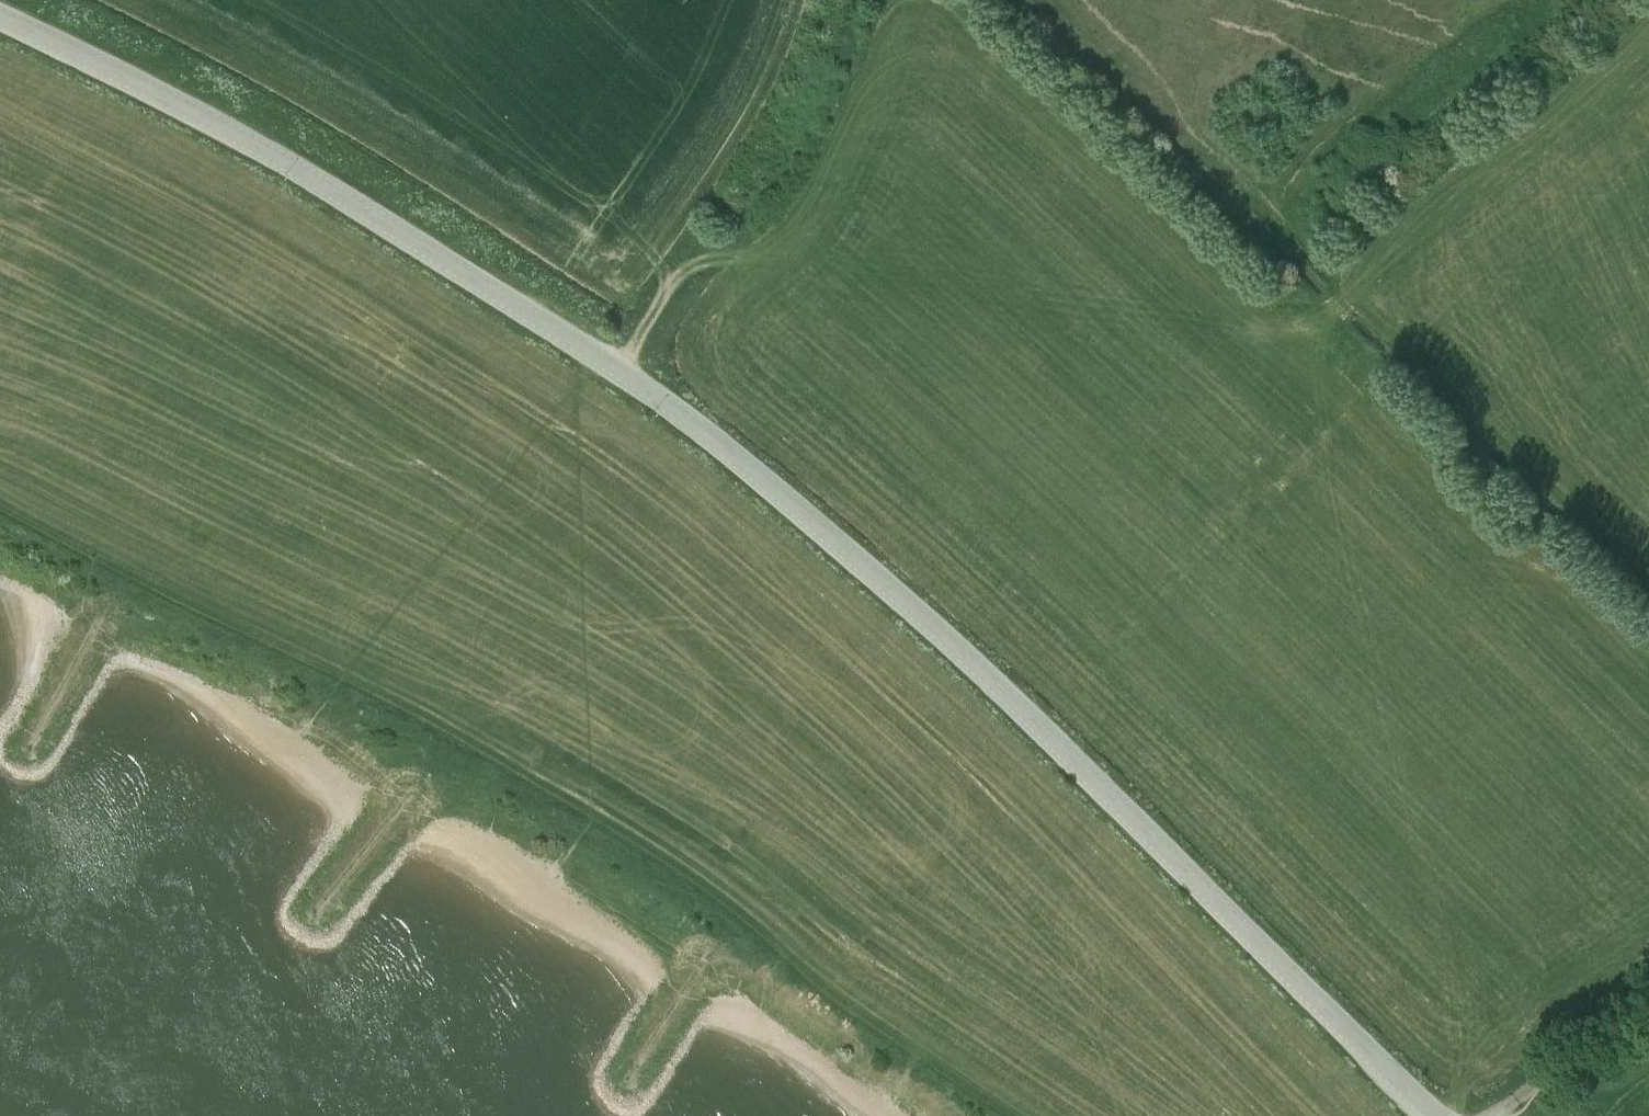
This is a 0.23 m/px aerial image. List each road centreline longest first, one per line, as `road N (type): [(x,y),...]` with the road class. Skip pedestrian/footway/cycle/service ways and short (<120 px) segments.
road 1 (unclassified): [(1424,1115),(1076,769),(742,466),(310,172),(0,19)]
road 2 (track): [(1496,1115),(1648,1016)]

